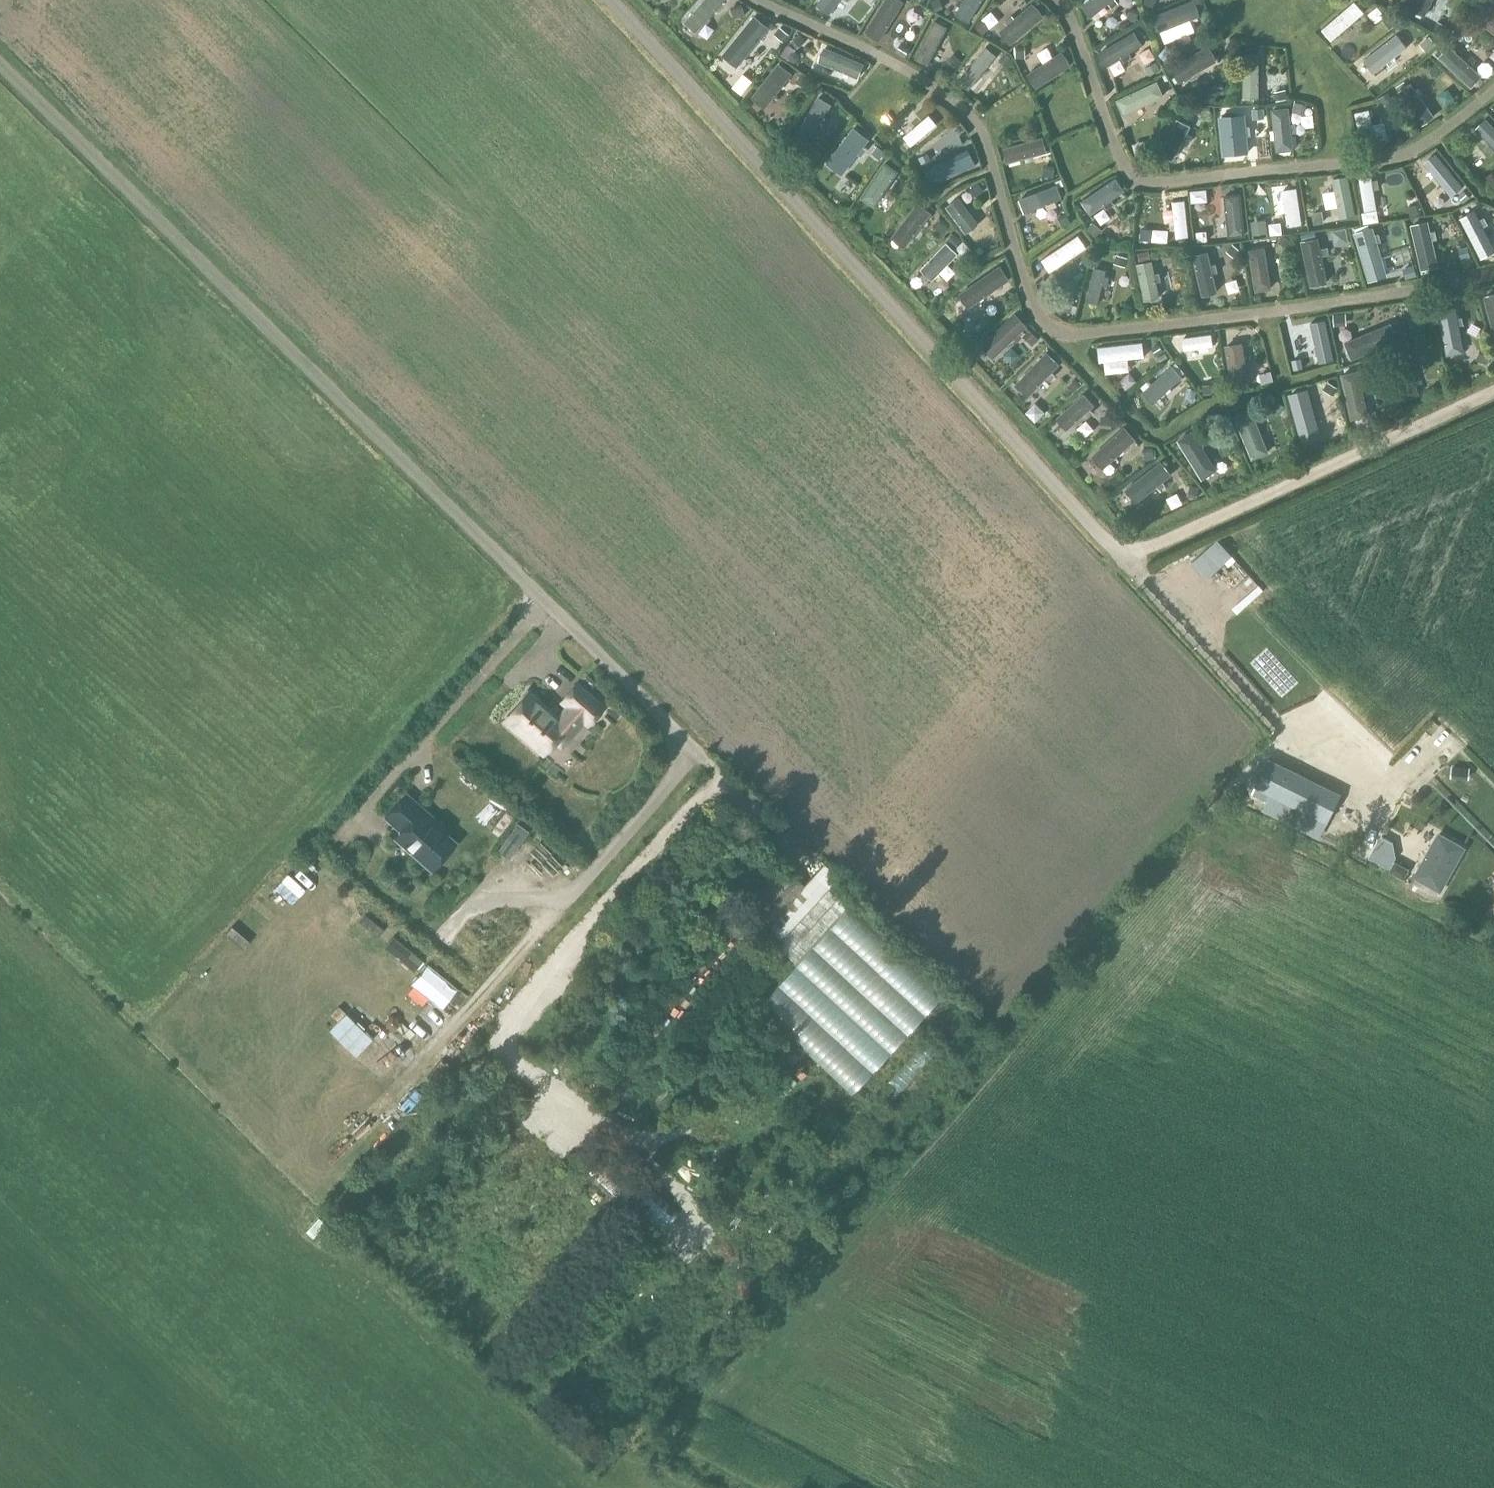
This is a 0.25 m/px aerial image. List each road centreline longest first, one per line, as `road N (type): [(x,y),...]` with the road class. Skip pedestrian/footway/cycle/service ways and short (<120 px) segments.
road 1 (unclassified): [(1133,562),(612,0)]
road 2 (track): [(1493,397),(1133,562)]
road 3 (track): [(544,600),(330,845)]

